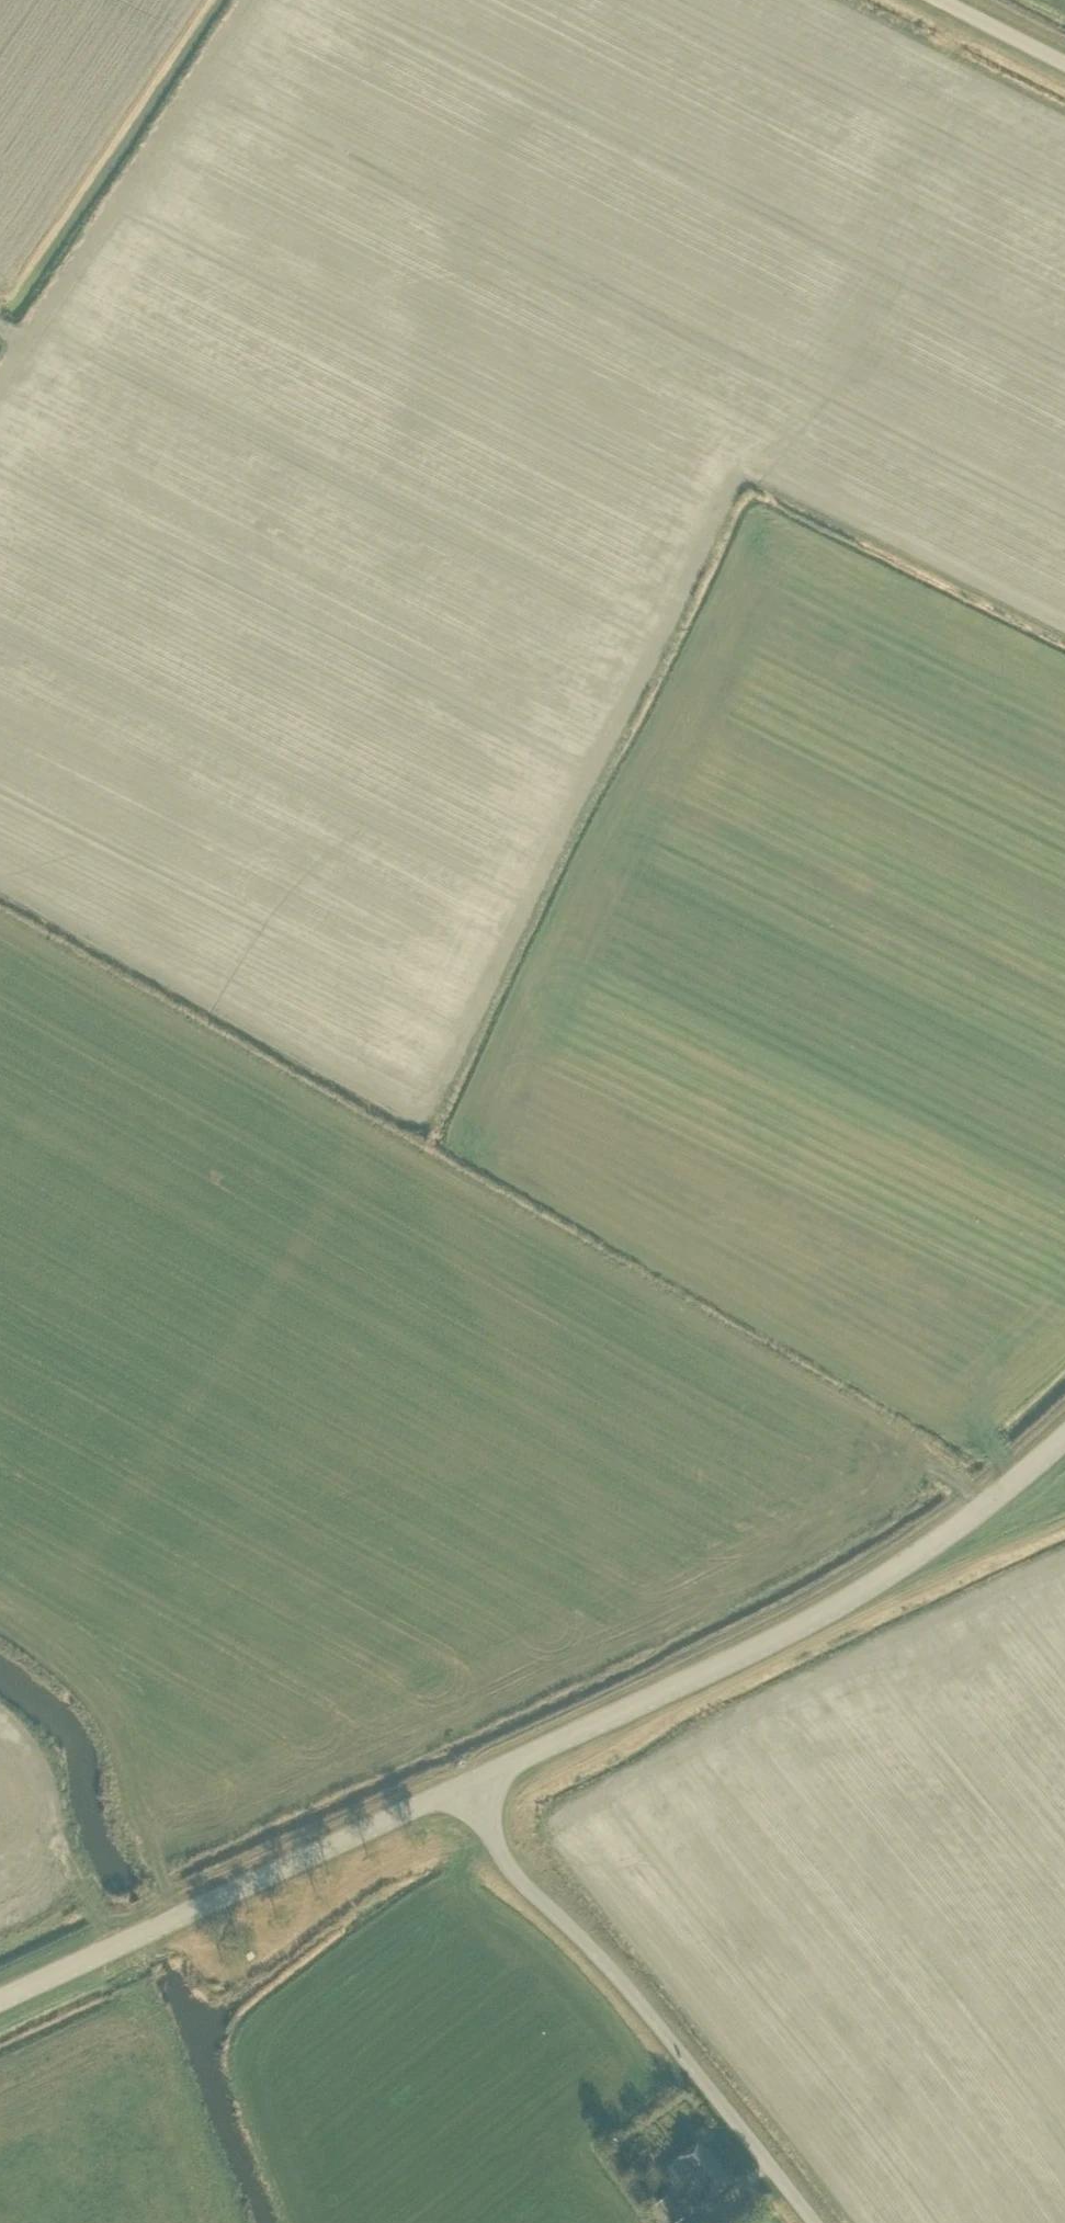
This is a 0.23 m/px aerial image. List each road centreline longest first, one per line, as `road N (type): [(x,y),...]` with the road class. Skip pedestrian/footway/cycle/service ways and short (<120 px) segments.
road 1 (tertiary): [(470,1783),(764,1648),(878,1586),(978,1517),(1064,1442)]
road 2 (unclassified): [(813,2222),(606,1966),(510,1873),(470,1783)]
road 3 (tertiary): [(0,2000),(470,1783)]
road 4 (unclassified): [(1064,66),(936,0)]

